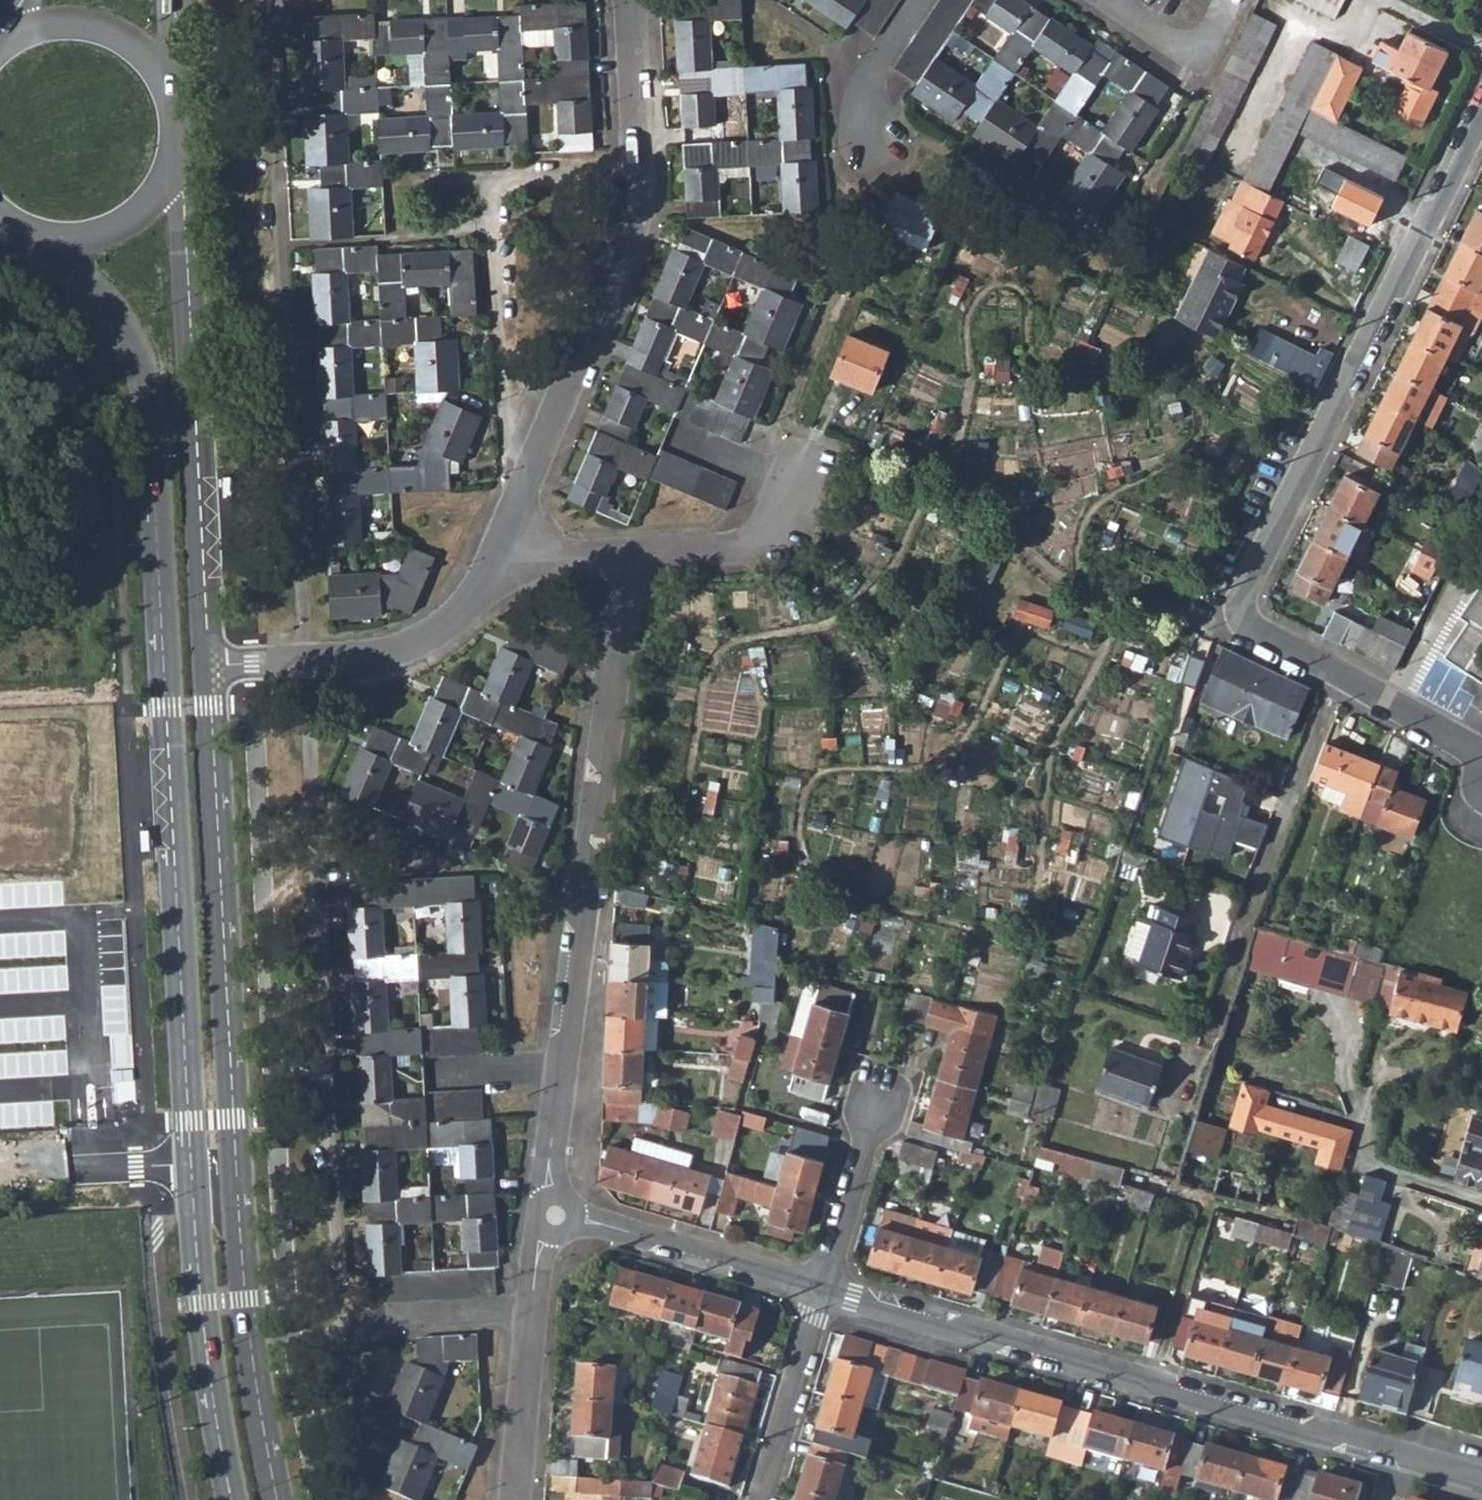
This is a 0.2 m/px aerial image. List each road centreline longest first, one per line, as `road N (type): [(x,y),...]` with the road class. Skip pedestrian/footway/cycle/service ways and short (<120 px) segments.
road 1 (tertiary): [(43,236),(129,345),(145,393),(193,1229),(230,1499)]
road 2 (tertiary): [(278,1499),(248,1343),(205,669)]
road 3 (residential): [(820,1289),(1481,1486)]
road 4 (residential): [(550,1211),(625,559)]
road 5 (residential): [(1481,132),(1242,601),(1255,631),(1338,671)]
road 6 (residential): [(504,544),(635,215),(630,0)]
road 7 (tertiary): [(205,669),(169,170)]
road 8 (residential): [(1205,1043),(1338,671)]
road 9 (residential): [(504,544),(461,614),(427,641),(374,657),(205,669)]
road 10 (residential): [(519,1499),(550,1211)]
road 11 (residential): [(550,1211),(820,1289)]
road 12 (residential): [(803,474),(780,529),(764,543),(625,559)]
road 13 (residential): [(820,1289),(762,1499)]
road 14 (residential): [(878,1098),(820,1289)]
road 15 (residential): [(1350,1096),(1374,1168),(1481,1203)]
road 16 (tertiary): [(156,71),(119,39),(81,26),(36,31),(0,50)]
road 17 (residential): [(1338,671),(1481,761)]
road 18 (residential): [(1225,0),(1191,56),(1107,0)]
road 19 (residential): [(911,0),(864,73),(859,116),(869,142)]
road 20 (tertiary): [(43,236),(85,238),(118,227),(147,205),(169,170)]
road 21 (residential): [(625,559),(566,558),(504,544)]

